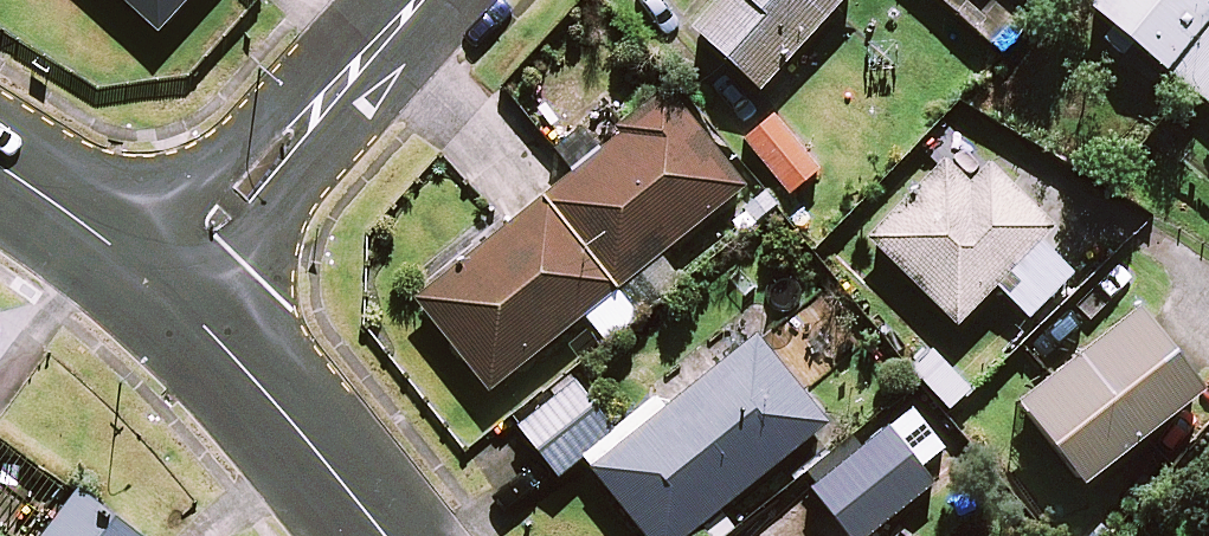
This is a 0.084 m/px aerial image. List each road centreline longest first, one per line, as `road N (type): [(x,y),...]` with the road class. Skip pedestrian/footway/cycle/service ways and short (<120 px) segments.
road 1 (residential): [(157,283),(418,0)]
road 2 (tertiary): [(157,283),(256,381),(389,535)]
road 3 (tertiary): [(0,164),(157,283)]

